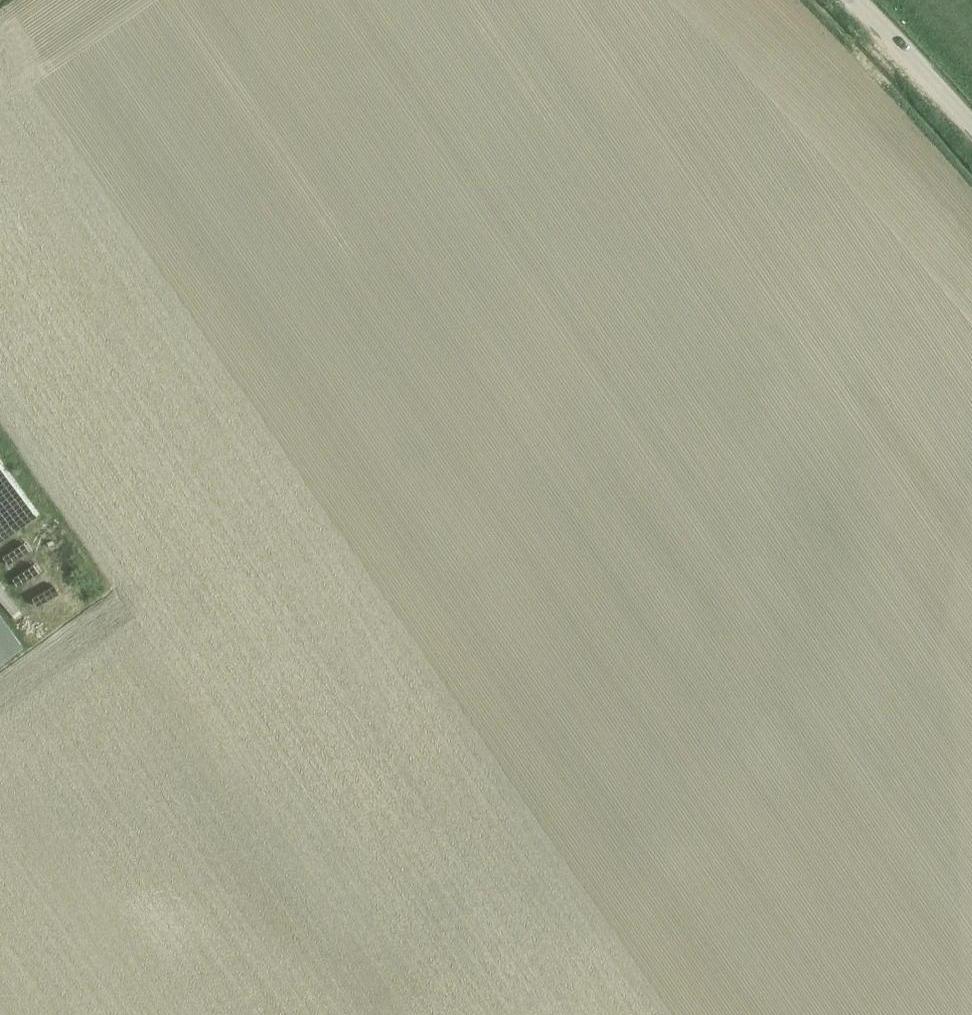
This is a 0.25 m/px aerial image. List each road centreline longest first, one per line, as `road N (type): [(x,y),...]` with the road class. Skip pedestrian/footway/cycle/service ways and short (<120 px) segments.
road 1 (unclassified): [(971,127),(853,0)]

